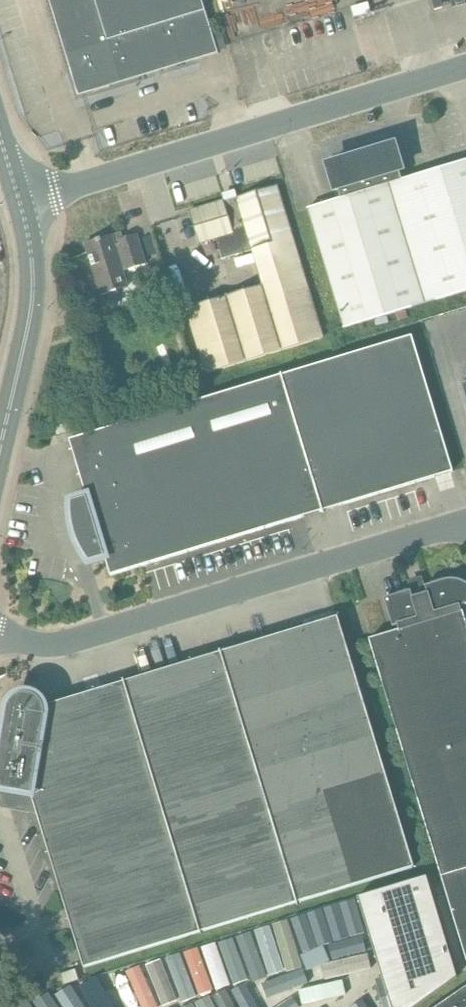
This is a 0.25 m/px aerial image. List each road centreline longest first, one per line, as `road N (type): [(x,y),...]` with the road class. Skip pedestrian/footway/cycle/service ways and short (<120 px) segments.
road 1 (unclassified): [(465,522),(44,650),(0,643)]
road 2 (unclassified): [(24,200),(465,68)]
road 3 (secondary): [(0,466),(34,331),(39,264),(24,200)]

